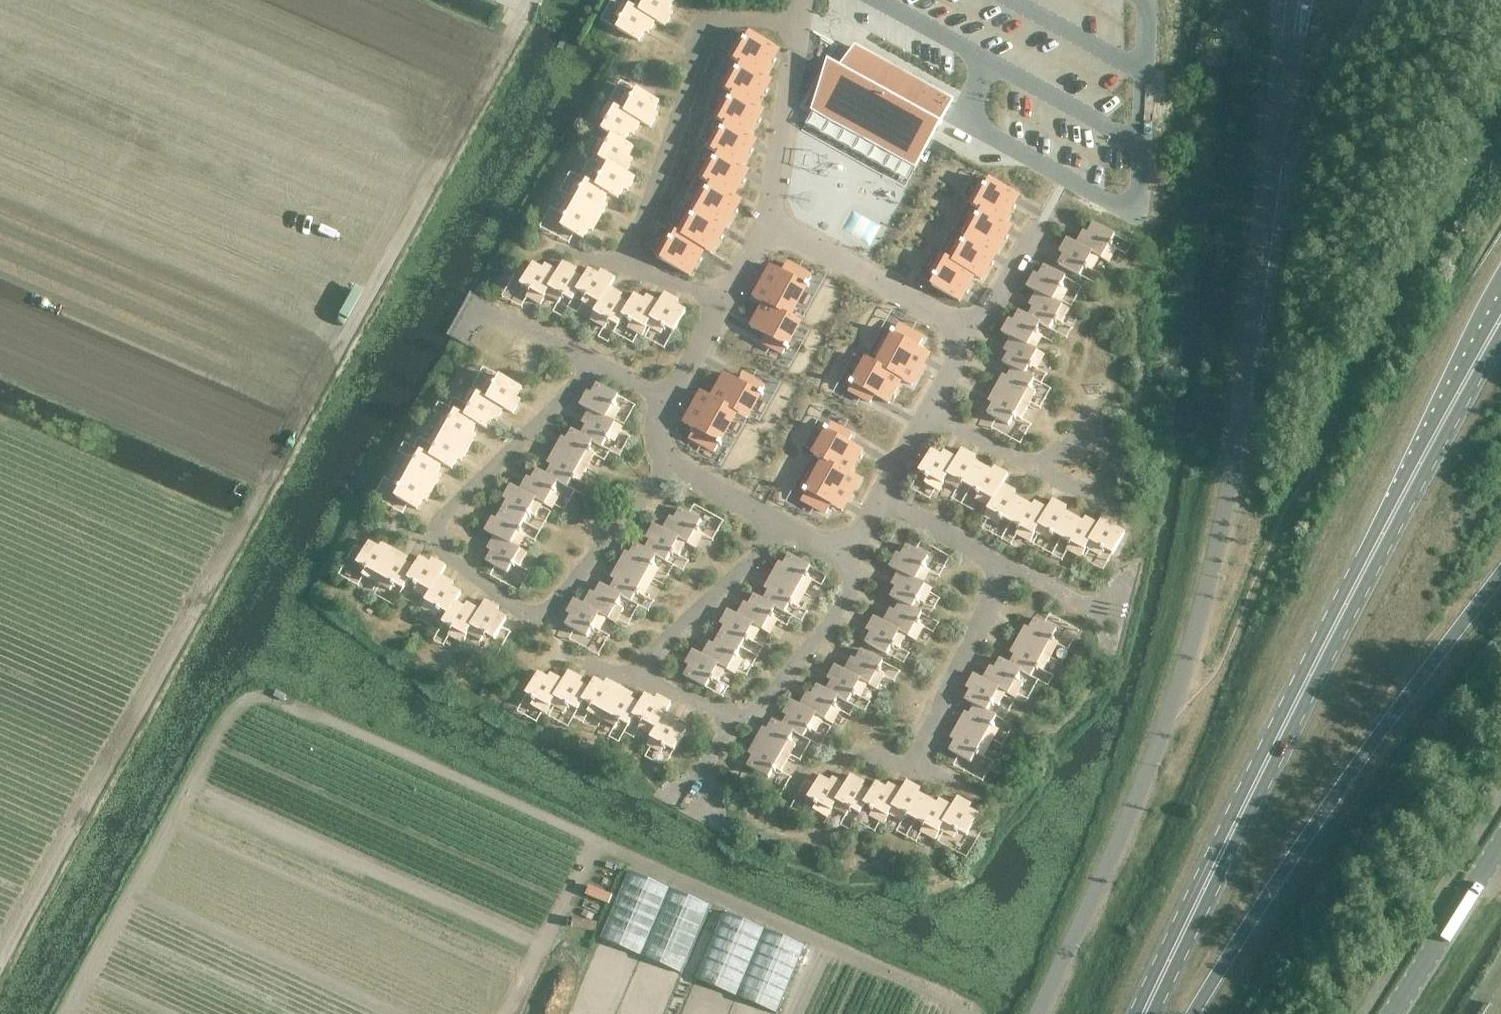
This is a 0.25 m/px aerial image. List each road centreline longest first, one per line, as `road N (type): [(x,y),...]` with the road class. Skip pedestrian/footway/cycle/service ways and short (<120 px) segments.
road 1 (track): [(533,7),(0,968)]
road 2 (unclassified): [(1044,1013),(1089,920),(1192,646),(1245,384),(1298,0)]
road 3 (primary): [(1500,309),(1410,472),(1141,1013)]
road 4 (primary): [(1190,1013),(1500,580)]
road 5 (tertiary): [(1392,1013),(1500,844)]

